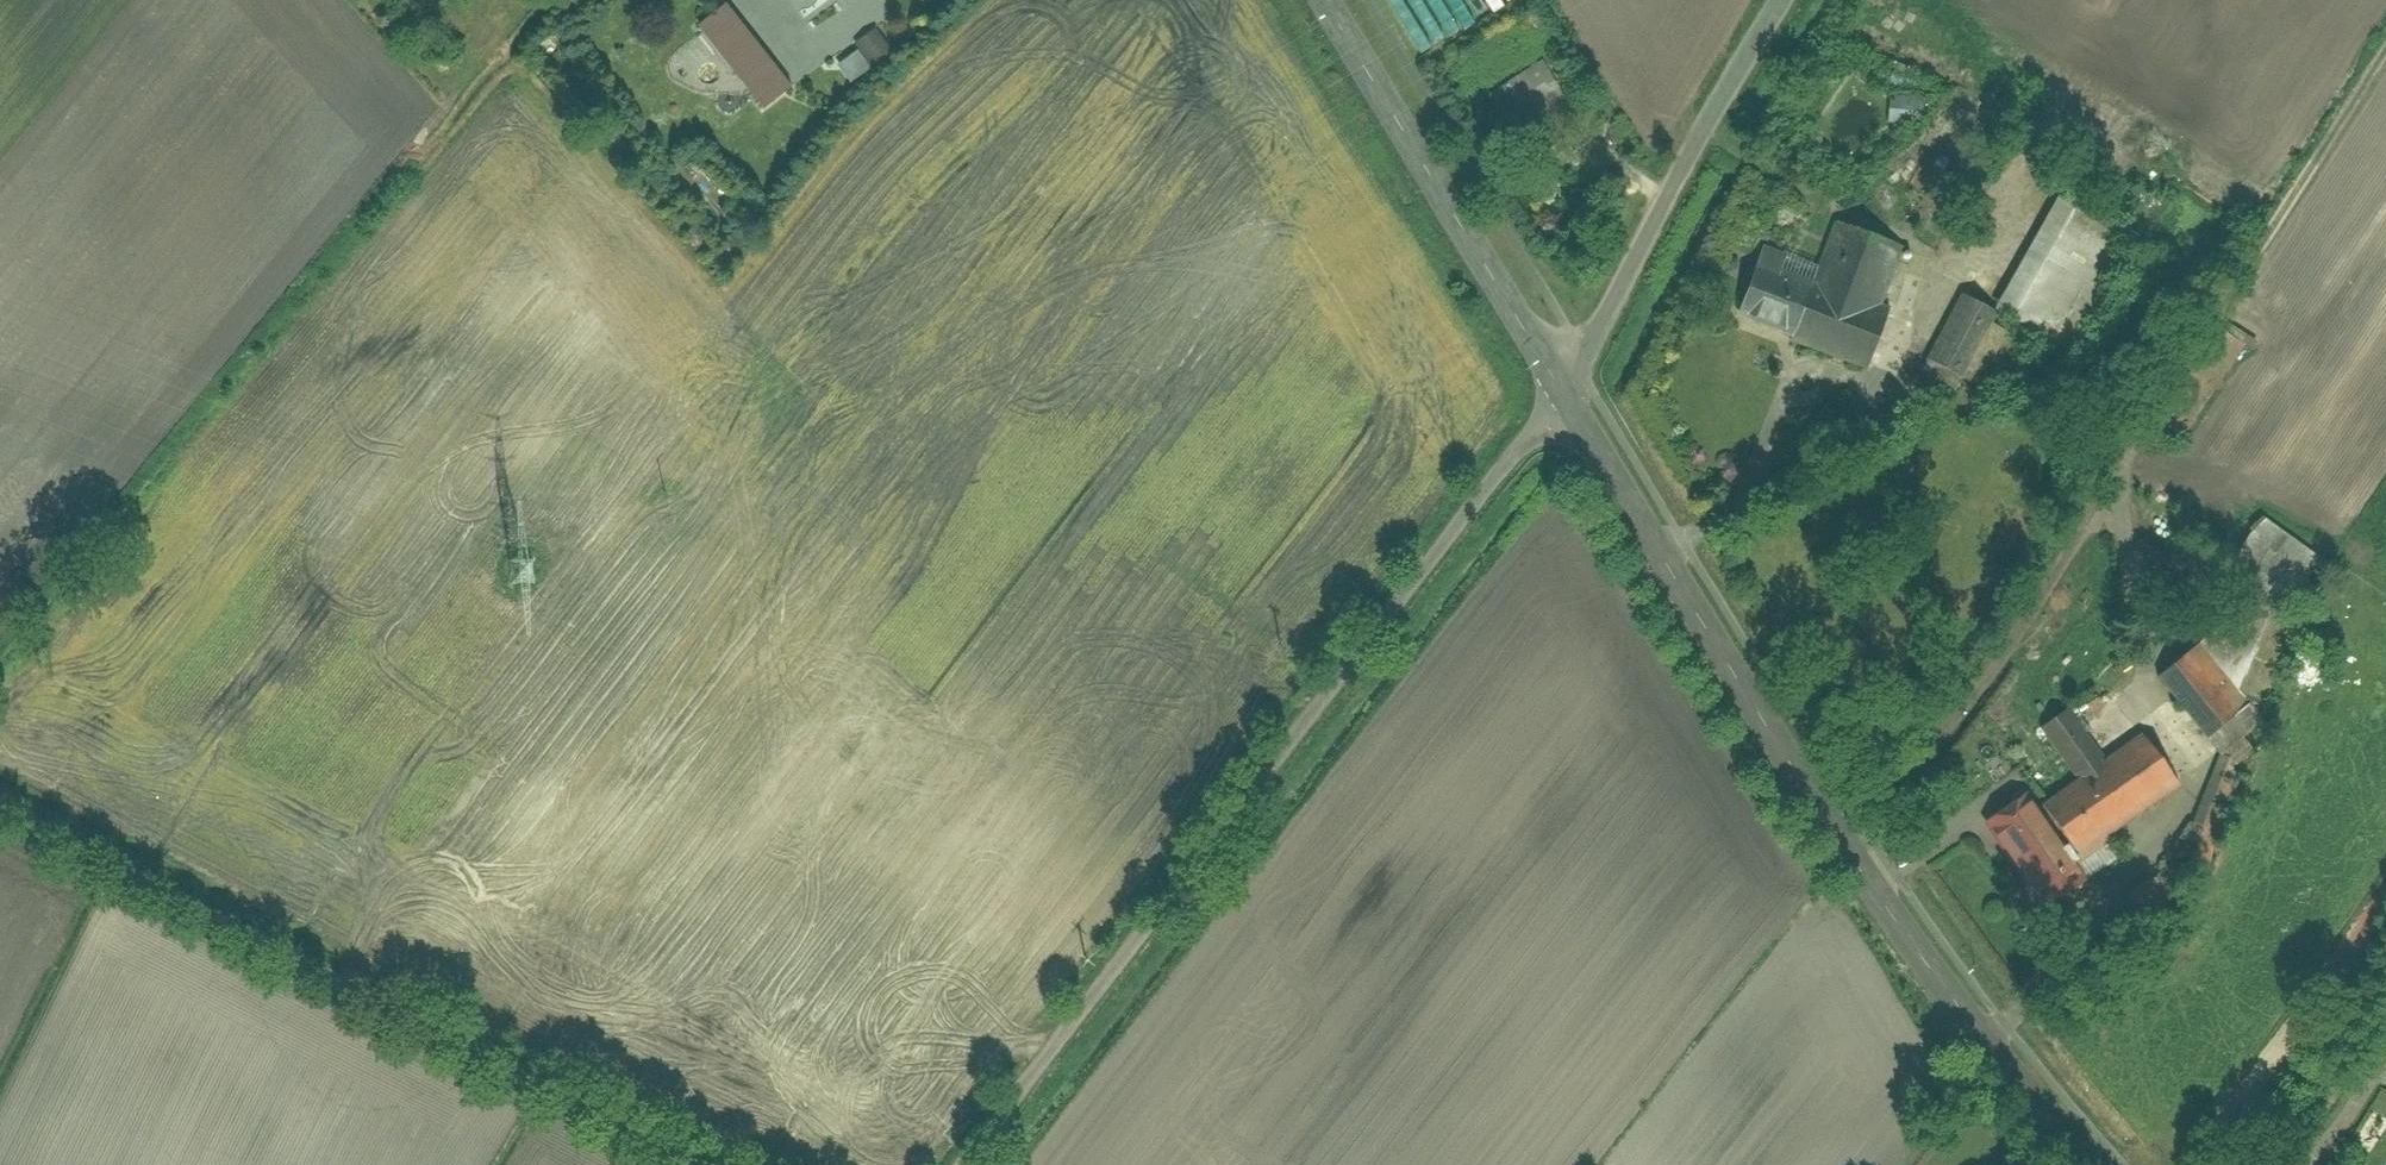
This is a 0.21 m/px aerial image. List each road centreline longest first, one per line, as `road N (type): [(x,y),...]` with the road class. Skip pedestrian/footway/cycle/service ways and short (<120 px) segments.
road 1 (track): [(958,1164),(1565,389)]
road 2 (tertiary): [(1565,389),(1827,825),(2001,1076),(2088,1164)]
road 3 (track): [(0,811),(691,1164)]
road 4 (tertiary): [(1327,0),(1565,389)]
road 5 (residential): [(1792,0),(1565,389)]

